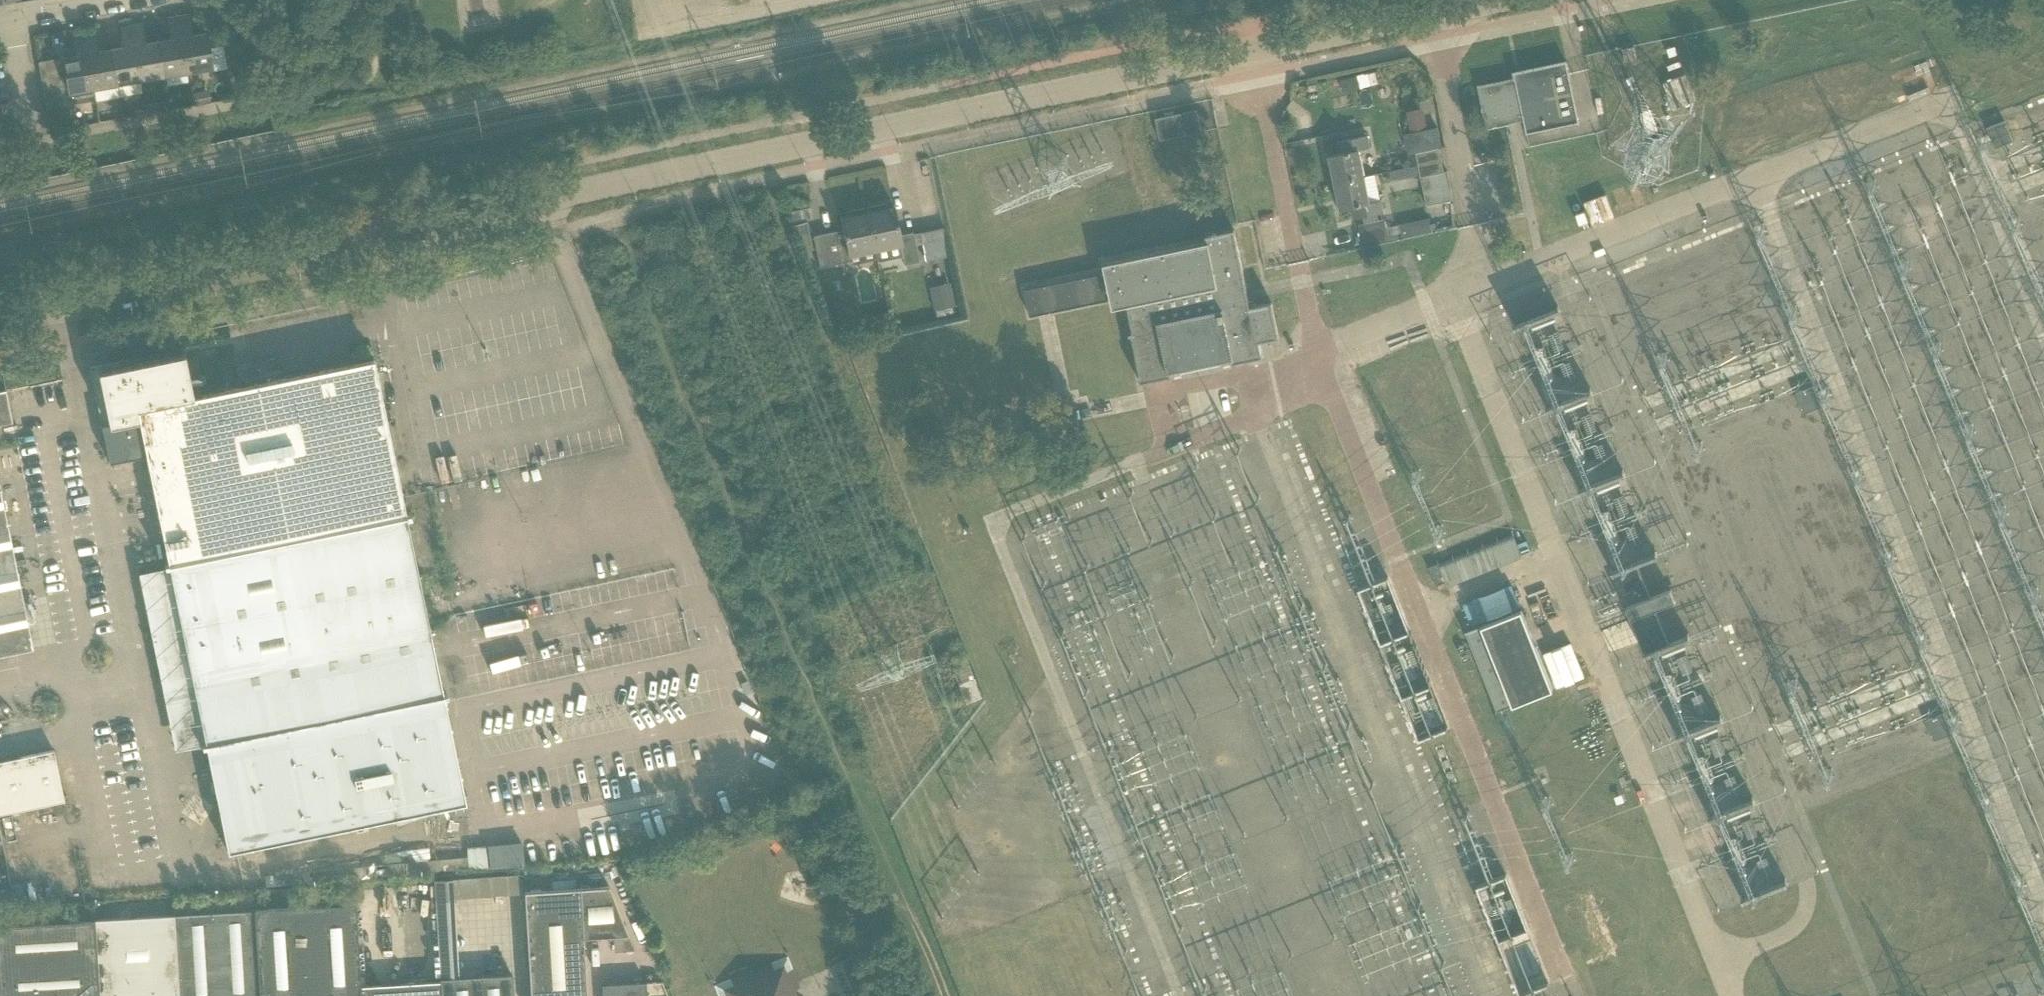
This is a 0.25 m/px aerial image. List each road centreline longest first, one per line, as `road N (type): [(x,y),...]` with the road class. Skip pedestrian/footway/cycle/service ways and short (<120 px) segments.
road 1 (unclassified): [(0,310),(1493,0)]
road 2 (track): [(608,183),(612,231),(630,252),(943,995)]
road 3 (residential): [(0,22),(128,0)]

